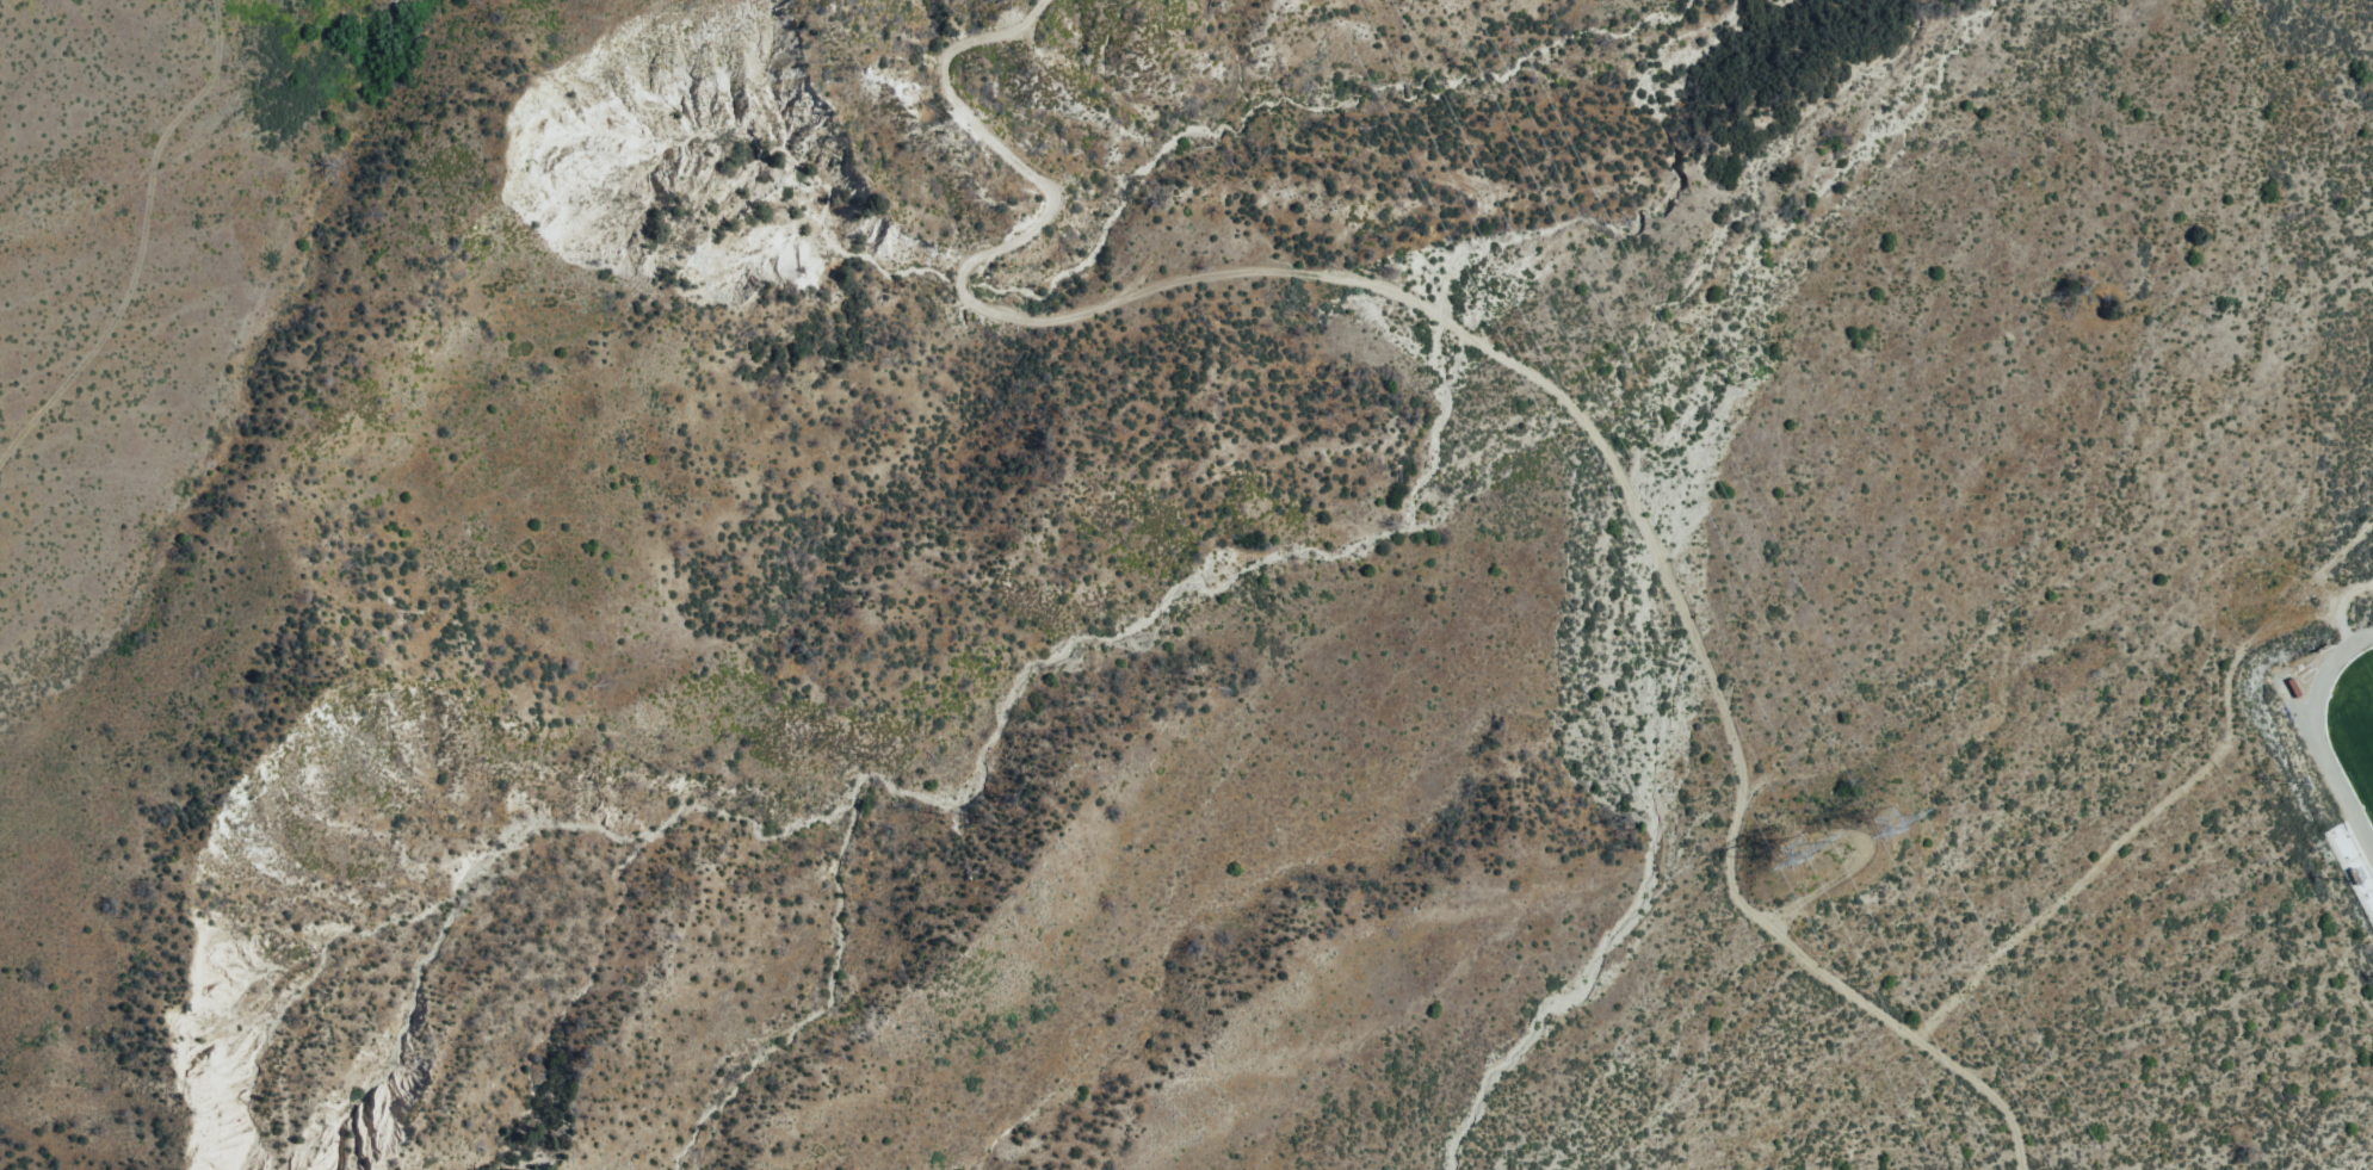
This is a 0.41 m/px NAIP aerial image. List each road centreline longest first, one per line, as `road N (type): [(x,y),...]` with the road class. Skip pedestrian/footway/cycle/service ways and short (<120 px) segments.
road 1 (track): [(2048,1169),(2040,1133),(2019,1096),(1767,905),(1757,880),(1766,769),(1750,711),(1643,477),(1592,403),(1411,297),(1329,280),(1207,289),(1068,329),(1019,328),(989,312),(984,290),(991,276),(1052,235),(1071,206),(980,122),(968,75),(1042,39),(1076,0)]
road 2 (track): [(0,471),(123,318),(143,262),(160,150),(223,66),(220,0)]

